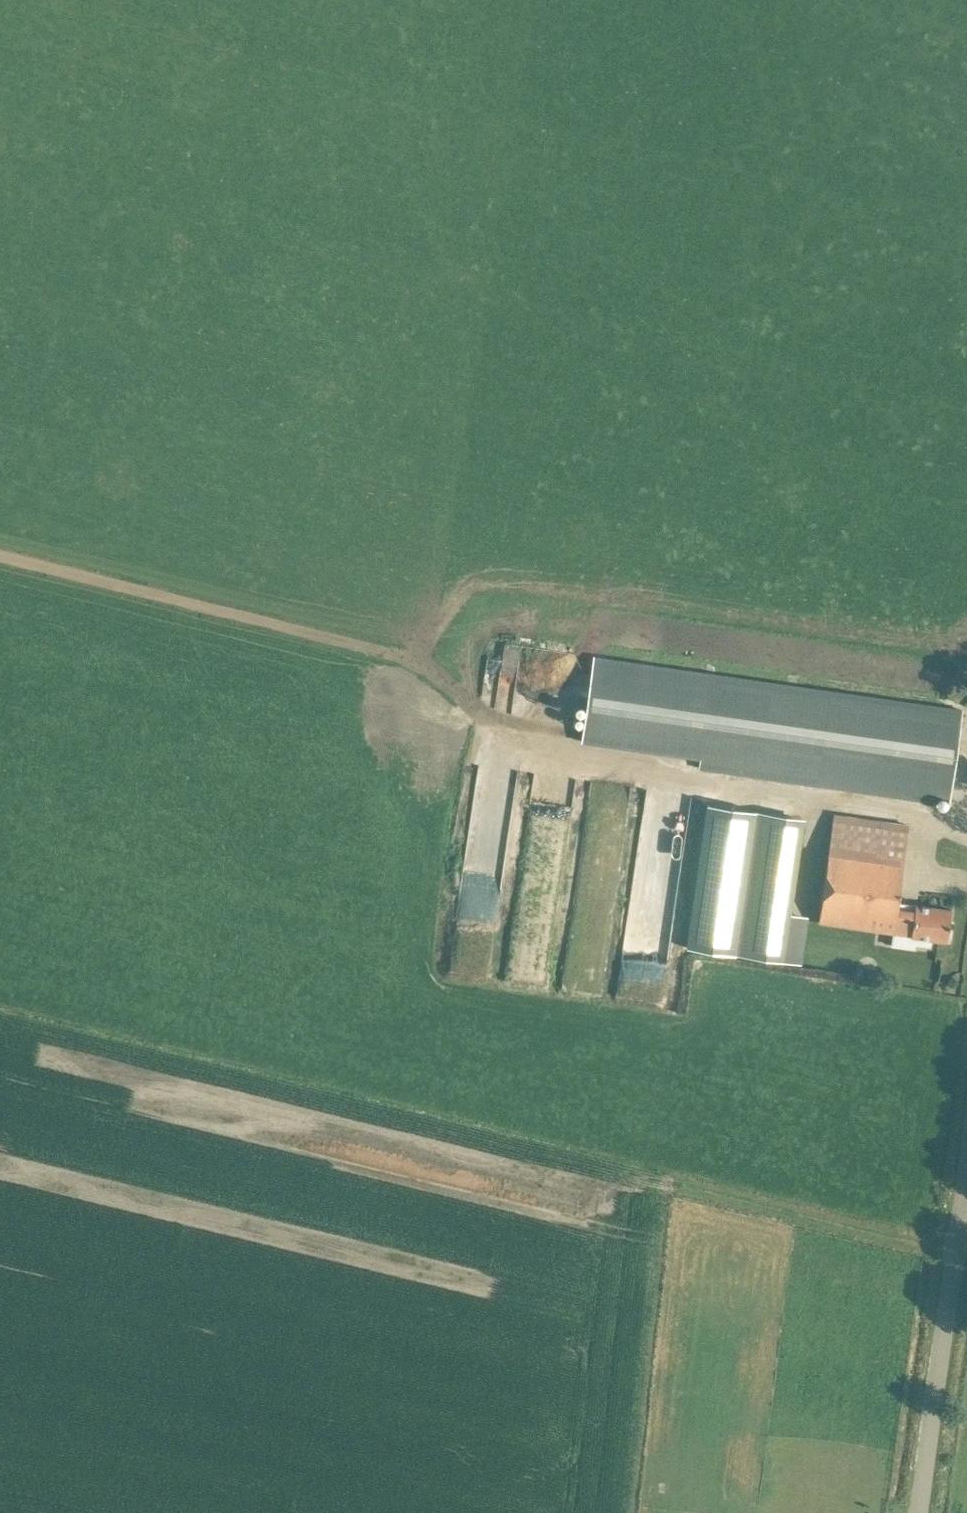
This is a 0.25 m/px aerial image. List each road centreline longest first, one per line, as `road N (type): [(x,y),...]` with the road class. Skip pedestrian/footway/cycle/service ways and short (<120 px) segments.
road 1 (unclassified): [(919,1512),(966,1162)]

